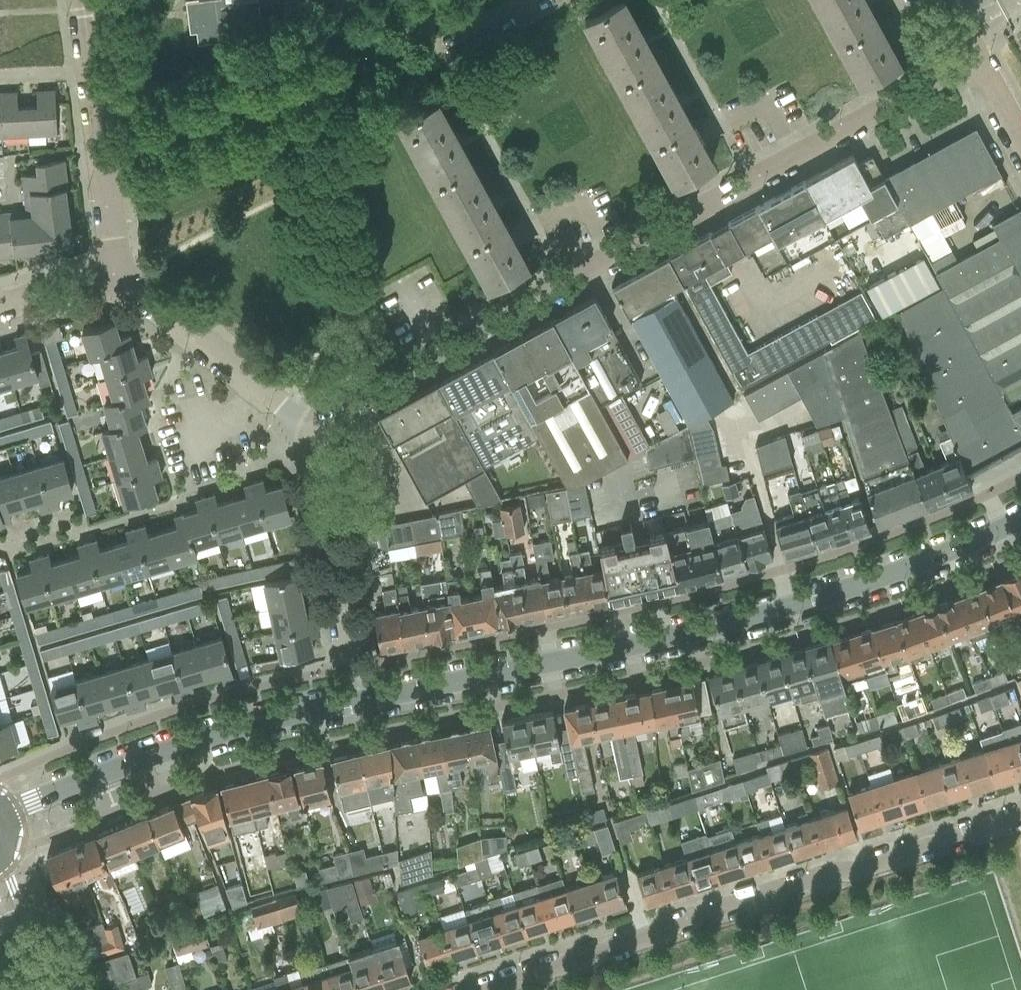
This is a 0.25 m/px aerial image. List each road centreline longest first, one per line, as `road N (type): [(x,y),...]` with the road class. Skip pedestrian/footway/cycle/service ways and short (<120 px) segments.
road 1 (tertiary): [(4,817),(245,728),(794,608),(1020,519)]
road 2 (residential): [(307,428),(975,59)]
road 3 (residential): [(472,989),(1020,815)]
road 4 (residential): [(307,428),(223,480),(0,551)]
road 5 (residential): [(307,428),(118,274)]
road 6 (residential): [(353,650),(307,428)]
road 7 (residential): [(118,274),(92,73)]
road 8 (residential): [(0,309),(118,274)]

